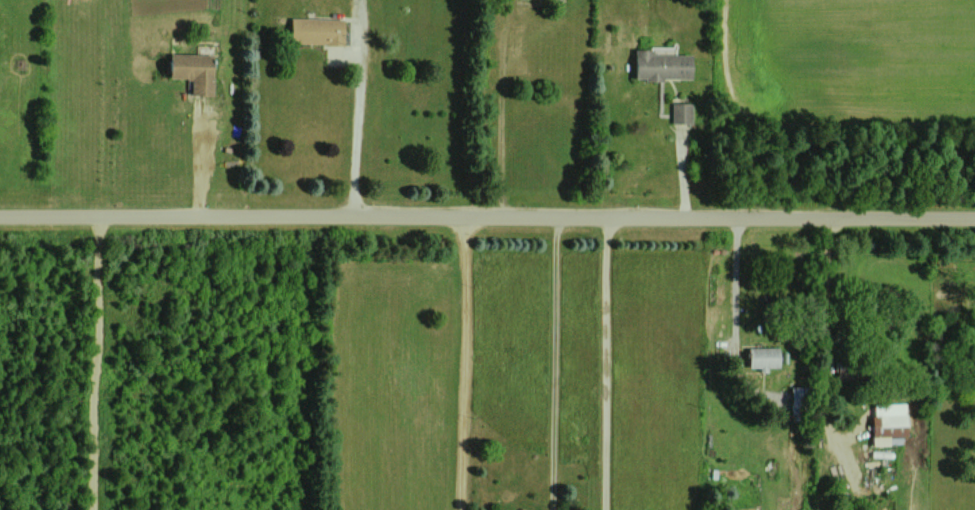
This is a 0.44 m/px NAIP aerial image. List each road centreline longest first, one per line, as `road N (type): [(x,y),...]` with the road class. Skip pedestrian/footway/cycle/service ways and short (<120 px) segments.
road 1 (residential): [(0,213),(974,214)]
road 2 (residential): [(99,213),(79,509)]

